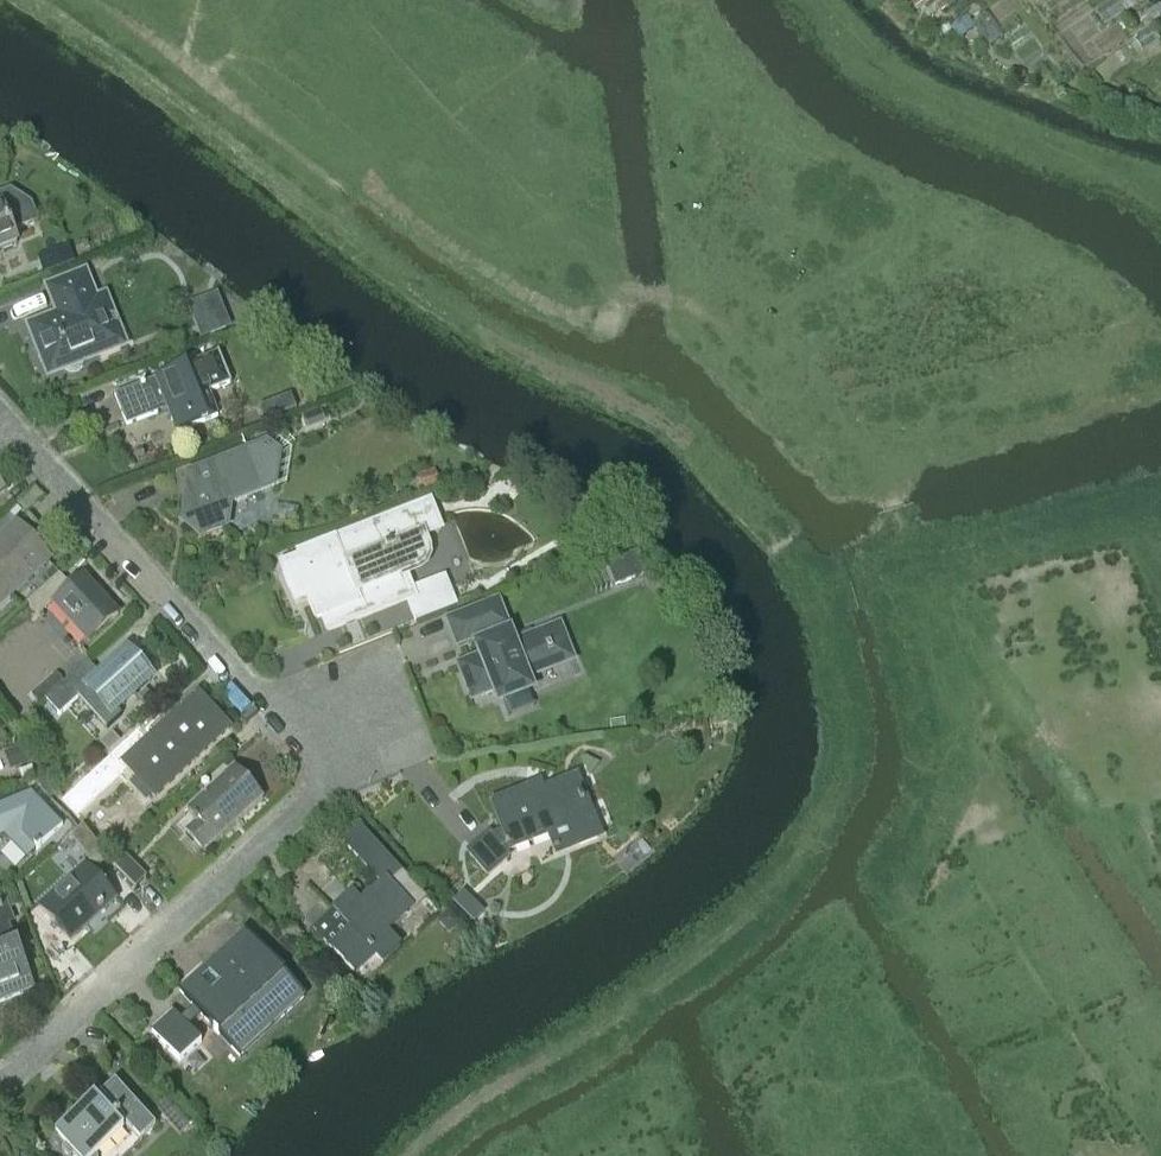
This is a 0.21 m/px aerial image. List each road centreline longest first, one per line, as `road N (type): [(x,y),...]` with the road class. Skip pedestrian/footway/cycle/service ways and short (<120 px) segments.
road 1 (track): [(428,1155),(451,1130),(568,1054),(771,901),(826,820),(852,754),(828,622),(800,564),(671,420),(512,345),(414,286),(305,200)]
road 2 (track): [(1080,789),(913,540),(891,493),(672,289),(595,294),(556,286),(400,186),(351,184),(305,200),(31,0)]
road 3 (residential): [(0,418),(322,761),(313,798),(0,1083)]

